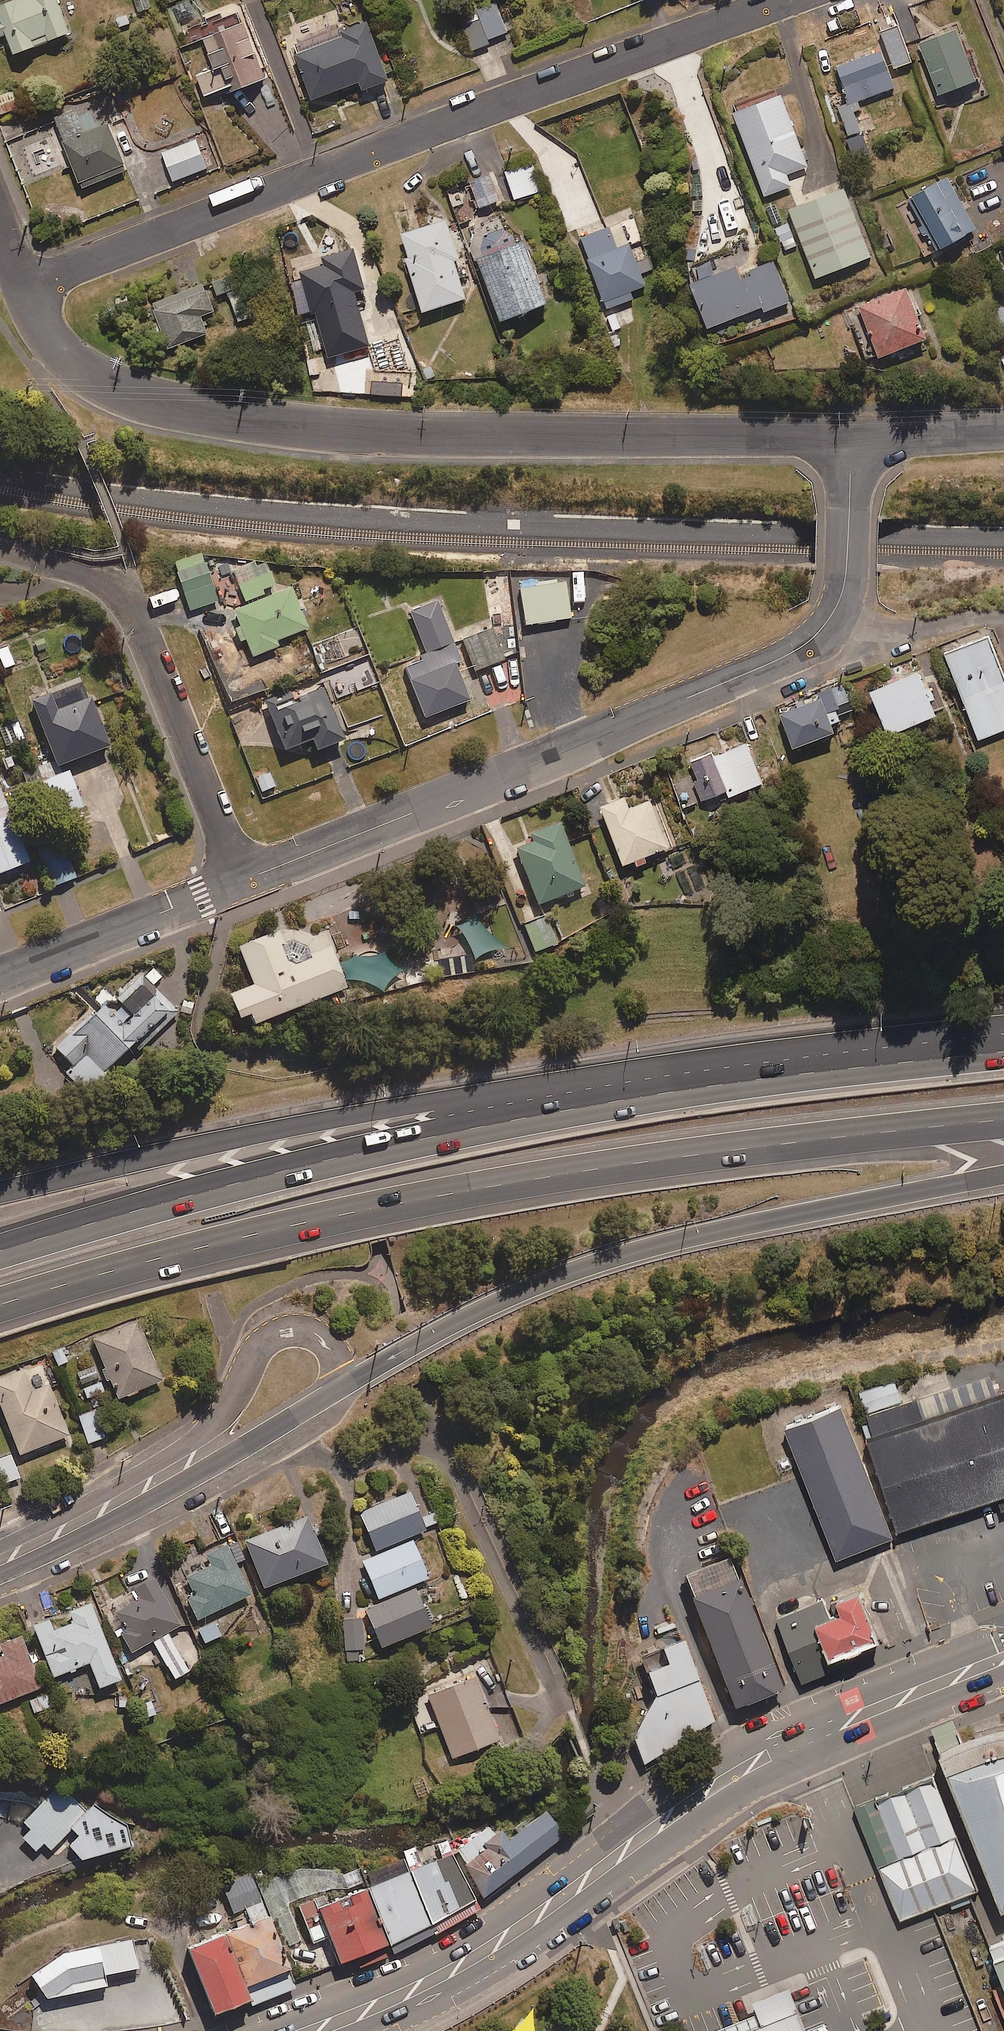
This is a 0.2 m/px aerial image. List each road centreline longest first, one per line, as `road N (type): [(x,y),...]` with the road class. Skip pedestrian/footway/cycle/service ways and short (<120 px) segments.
road 1 (motorway): [(1003,1119),(605,1167),(400,1205),(98,1275),(0,1310)]
road 2 (residential): [(850,438),(332,429),(194,414),(104,386),(69,362),(43,332),(23,286)]
road 3 (residential): [(242,881),(800,648),(828,622),(843,587),(850,438)]
road 4 (residential): [(766,0),(23,286)]
road 5 (secondary): [(315,2030),(475,1957),(751,1761),(1003,1658)]
road 6 (motorway): [(1003,1175),(643,1247),(532,1286),(336,1388)]
road 7 (motorway): [(0,1253),(399,1143),(550,1111)]
road 8 (motorway): [(0,1194),(415,1105),(550,1111)]
road 9 (residential): [(0,1546),(204,1434),(271,1334),(296,1329),(319,1337),(332,1354),(336,1388)]
road 10 (motorway): [(550,1111),(1003,1049)]
road 11 (residential): [(242,881),(133,609),(91,575),(0,552)]
road 12 (secondary): [(336,1388),(219,1463),(0,1574)]
road 13 (residential): [(0,978),(242,881)]
road 14 (residential): [(850,438),(1003,429)]

